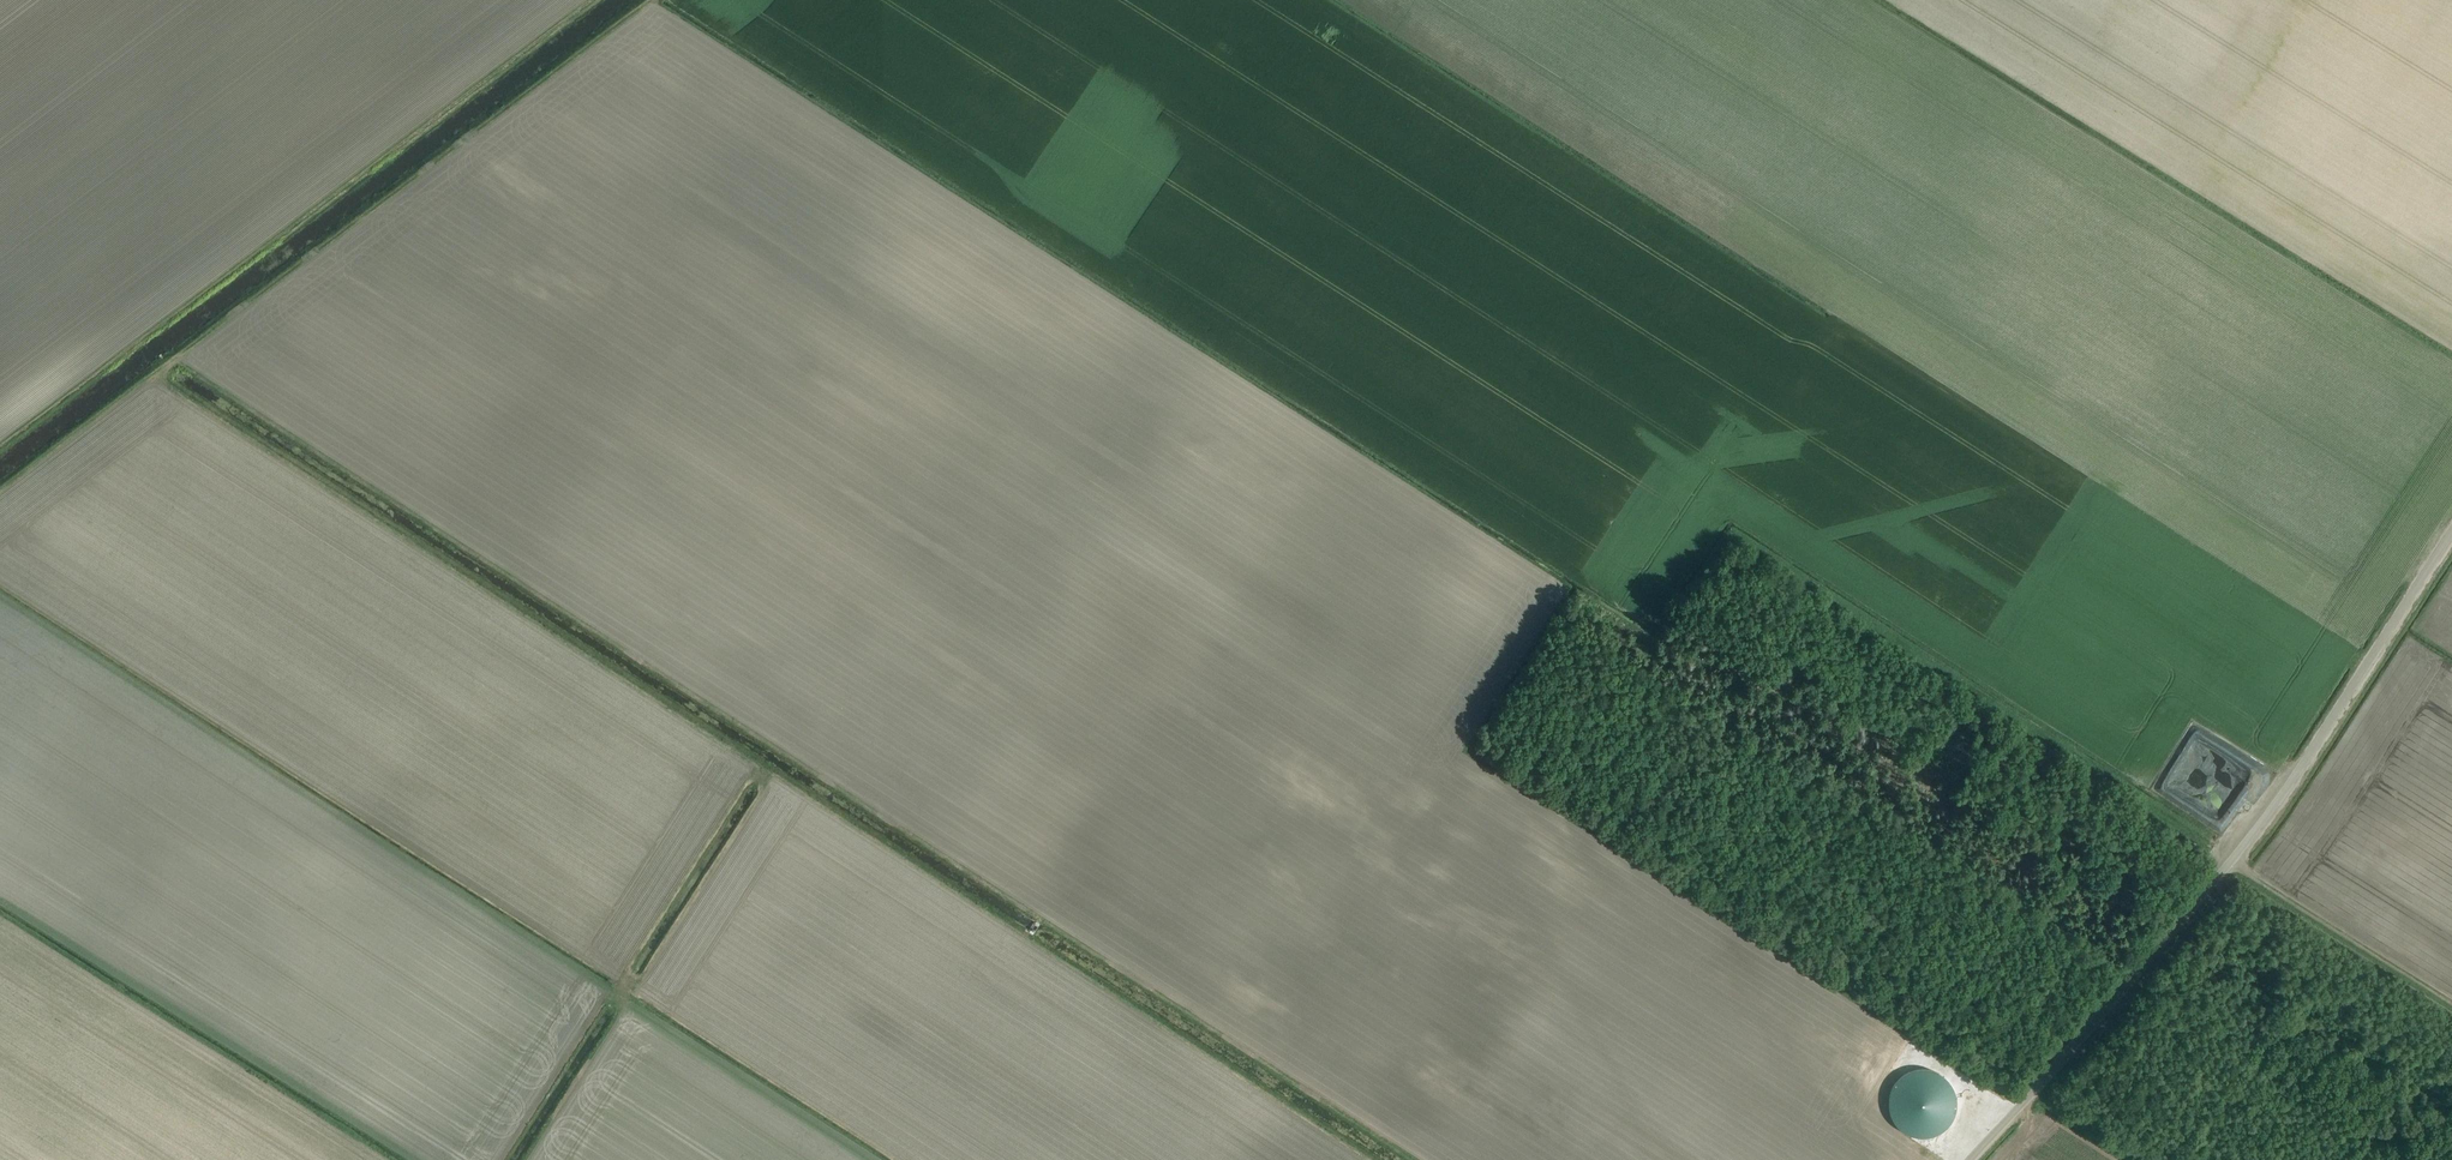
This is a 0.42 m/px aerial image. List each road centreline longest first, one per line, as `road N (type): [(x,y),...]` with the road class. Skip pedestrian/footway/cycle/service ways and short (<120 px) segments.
road 1 (unclassified): [(1971,1159),(2242,847),(2451,531)]

